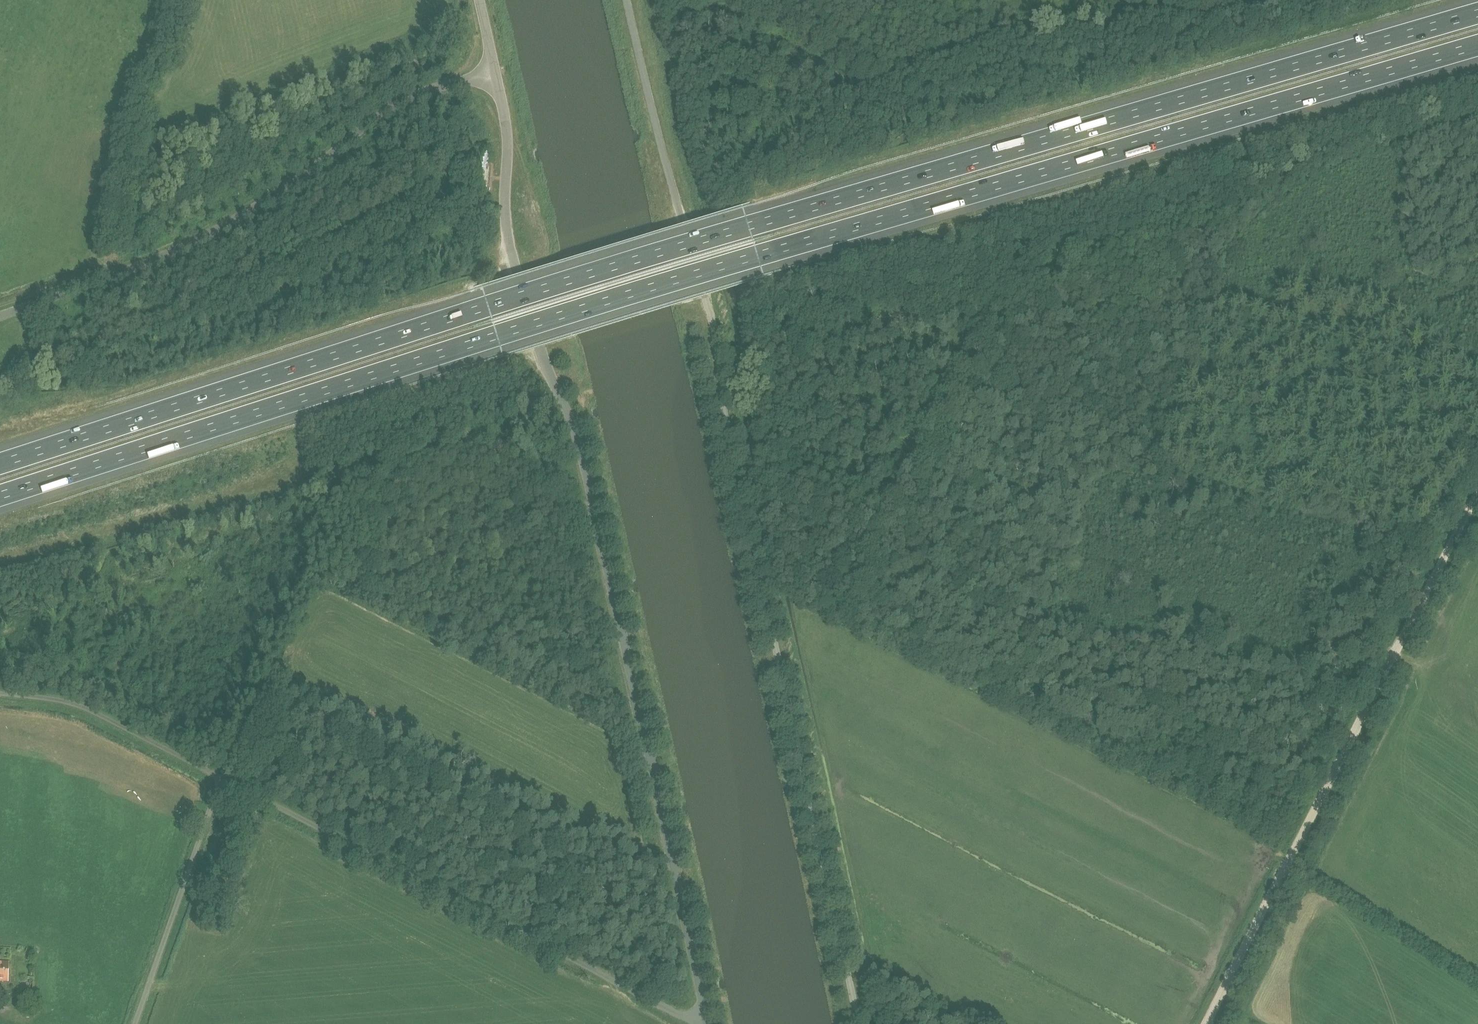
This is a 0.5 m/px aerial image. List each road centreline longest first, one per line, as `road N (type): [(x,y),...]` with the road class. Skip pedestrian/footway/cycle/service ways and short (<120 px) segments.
road 1 (motorway): [(0,497),(753,257),(1477,45)]
road 2 (motorway): [(1477,13),(744,227),(0,464)]
road 3 (unclassified): [(859,1023),(726,426),(714,333),(628,0)]
road 4 (unclassified): [(707,1020),(582,451),(554,396),(505,224),(506,141),(494,72)]
road 5 (track): [(1203,1023),(1477,486)]
road 6 (unclassified): [(0,315),(166,257),(282,192),(386,109),(494,72)]
road 7 (unclassified): [(222,781),(685,1017),(707,1020)]
road 8 (track): [(105,278),(141,103),(191,0)]
road 9 (unclassified): [(135,1023),(222,781)]
road 10 (unclassified): [(0,694),(83,708),(222,781)]

